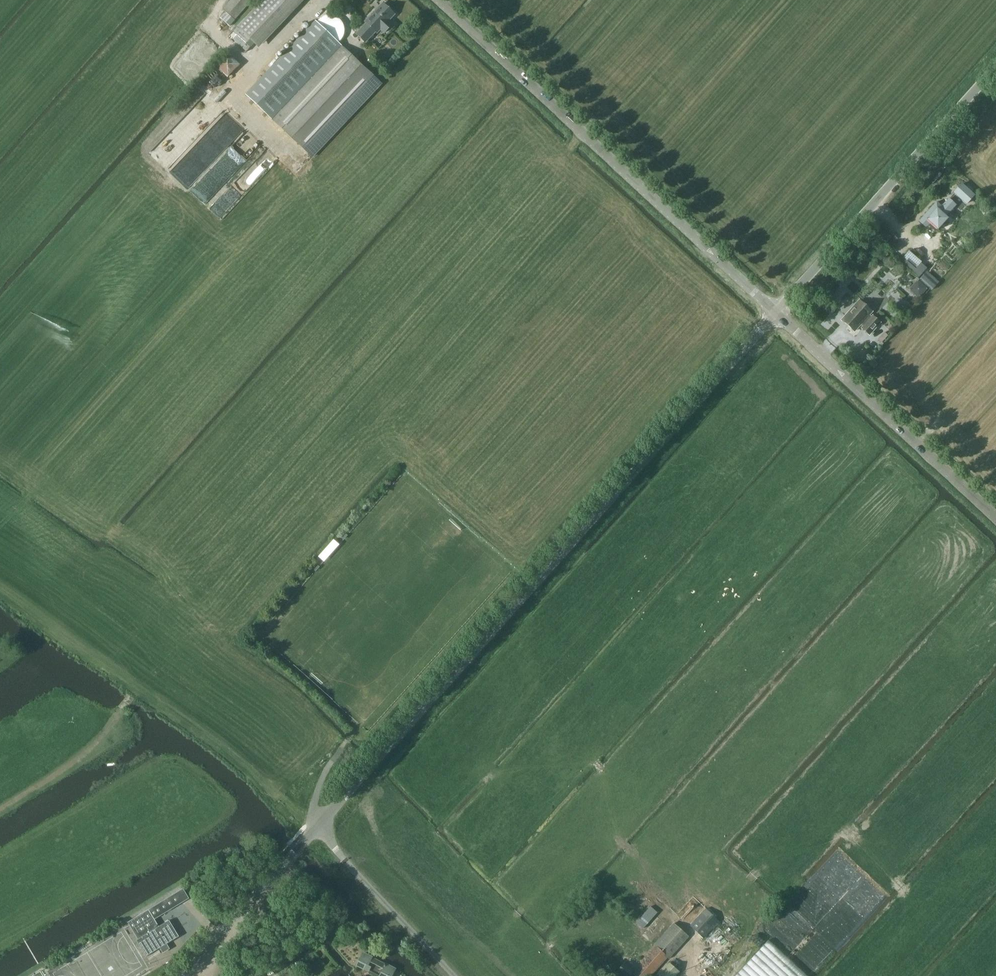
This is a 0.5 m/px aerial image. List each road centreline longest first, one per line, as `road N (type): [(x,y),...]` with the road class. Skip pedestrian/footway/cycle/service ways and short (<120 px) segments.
road 1 (unclassified): [(180,975),(773,312)]
road 2 (unclassified): [(773,312),(437,0)]
road 3 (unclassified): [(773,312),(995,66)]
road 4 (unclassified): [(995,519),(773,312)]

